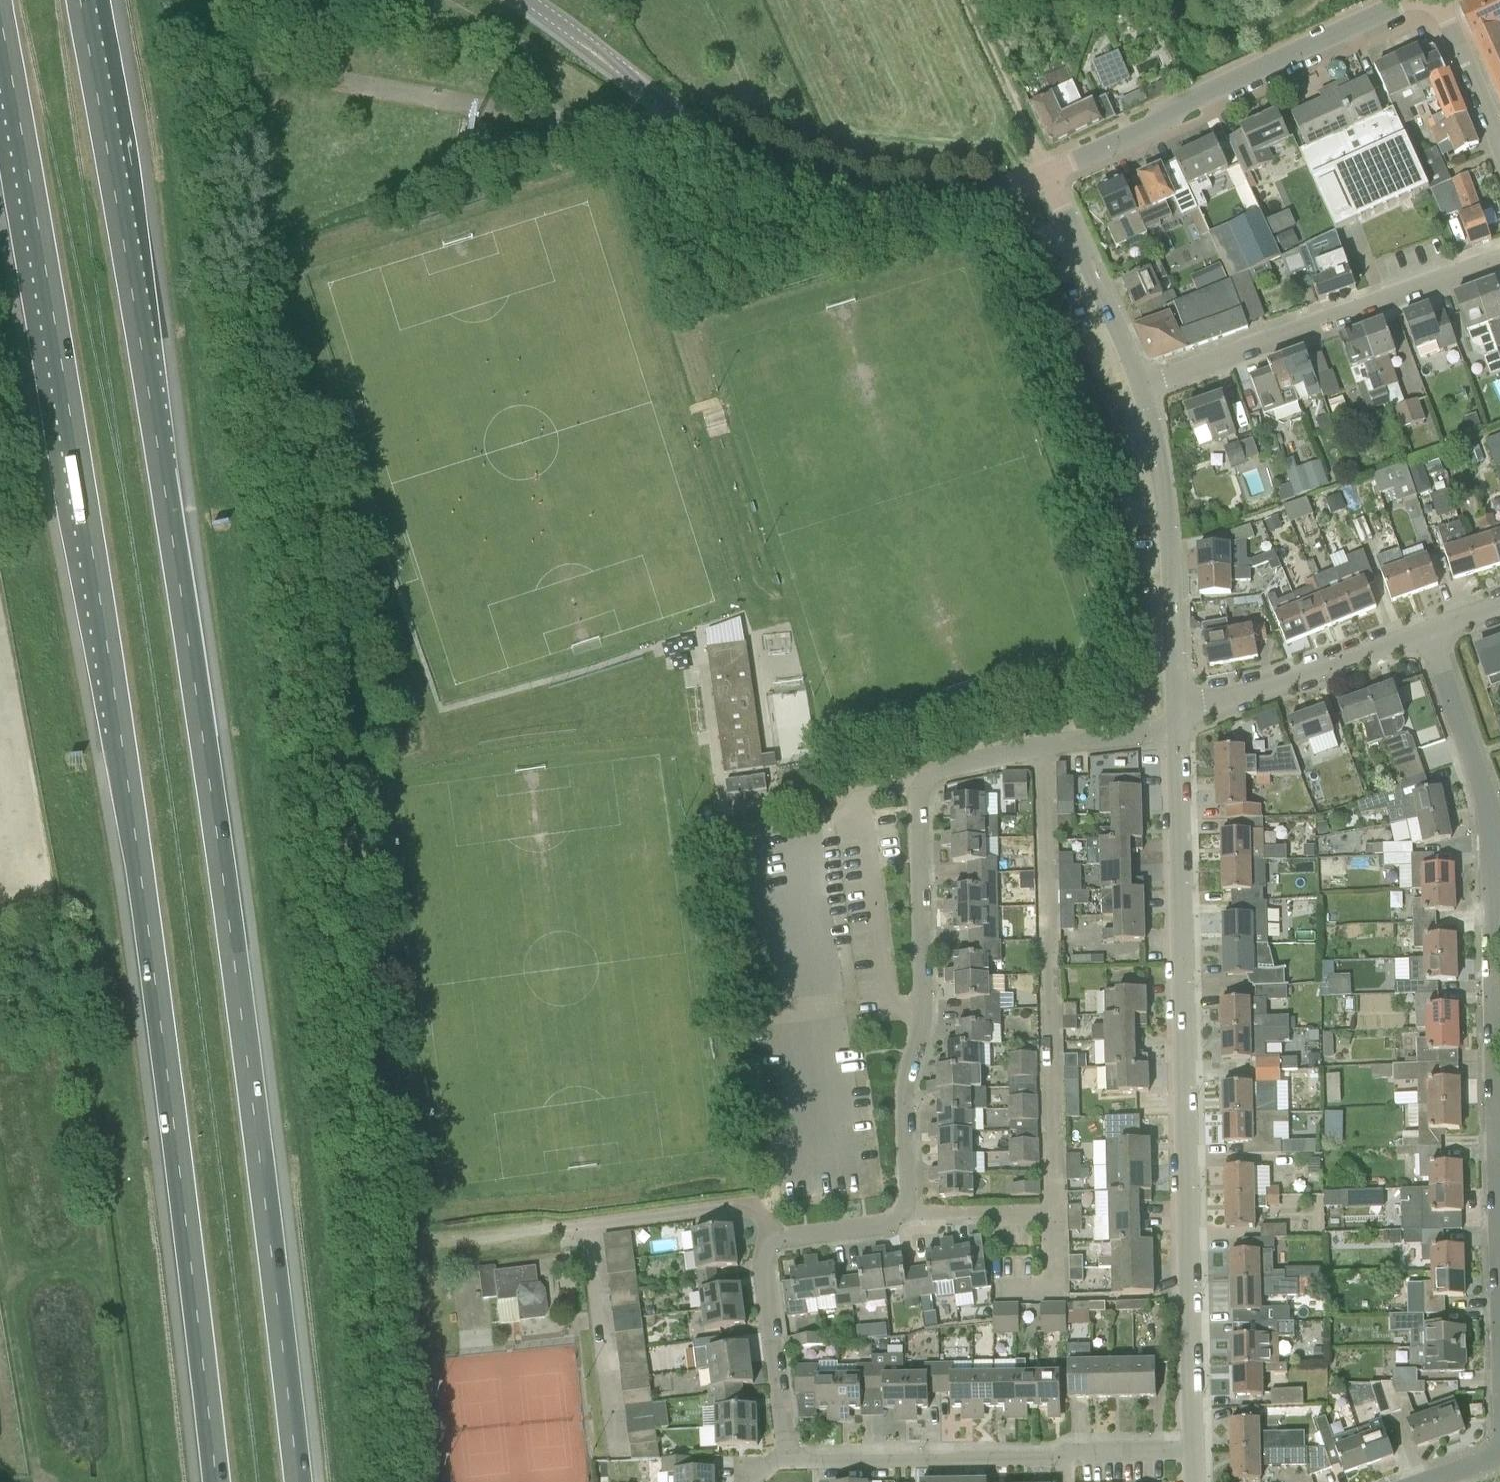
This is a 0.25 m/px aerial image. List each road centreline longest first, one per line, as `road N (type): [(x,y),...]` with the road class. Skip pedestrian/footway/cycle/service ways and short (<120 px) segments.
road 1 (motorway): [(296,1481),(214,814),(80,0)]
road 2 (motorway): [(0,24),(134,829),(214,1481)]
road 3 (residential): [(1188,1449),(1172,728)]
road 4 (unclassified): [(1048,178),(898,205),(776,173),(682,116),(527,0)]
road 5 (residential): [(1000,1276),(1053,1263),(1054,742)]
road 6 (residential): [(785,1456),(762,1262),(783,1237),(906,1214),(906,1099),(922,1005)]
road 7 (residential): [(1499,1340),(1490,1127),(1491,882)]
road 8 (residential): [(1048,178),(1436,0)]
road 9 (track): [(288,71),(612,130),(657,129),(682,116)]
road 10 (residential): [(1146,397),(1295,327),(1499,251)]
road 11 (residential): [(1171,713),(1171,595),(1146,397)]
road 12 (residential): [(785,1456),(1064,1459)]
road 13 (residential): [(922,1005),(894,987),(880,961),(876,810),(885,796),(924,778)]
road 14 (residential): [(1171,713),(1430,629)]
road 15 (residential): [(1491,882),(1494,833),(1482,767),(1430,629)]
road 16 (residential): [(1146,397),(1048,178)]
road 17 (residential): [(922,1005),(924,778)]
road 18 (track): [(1048,178),(968,0)]
road 19 (residential): [(1499,140),(1443,0)]
road 20 (residential): [(924,778),(1054,742)]
road 21 (residential): [(1064,1459),(1079,1451),(1188,1449)]

